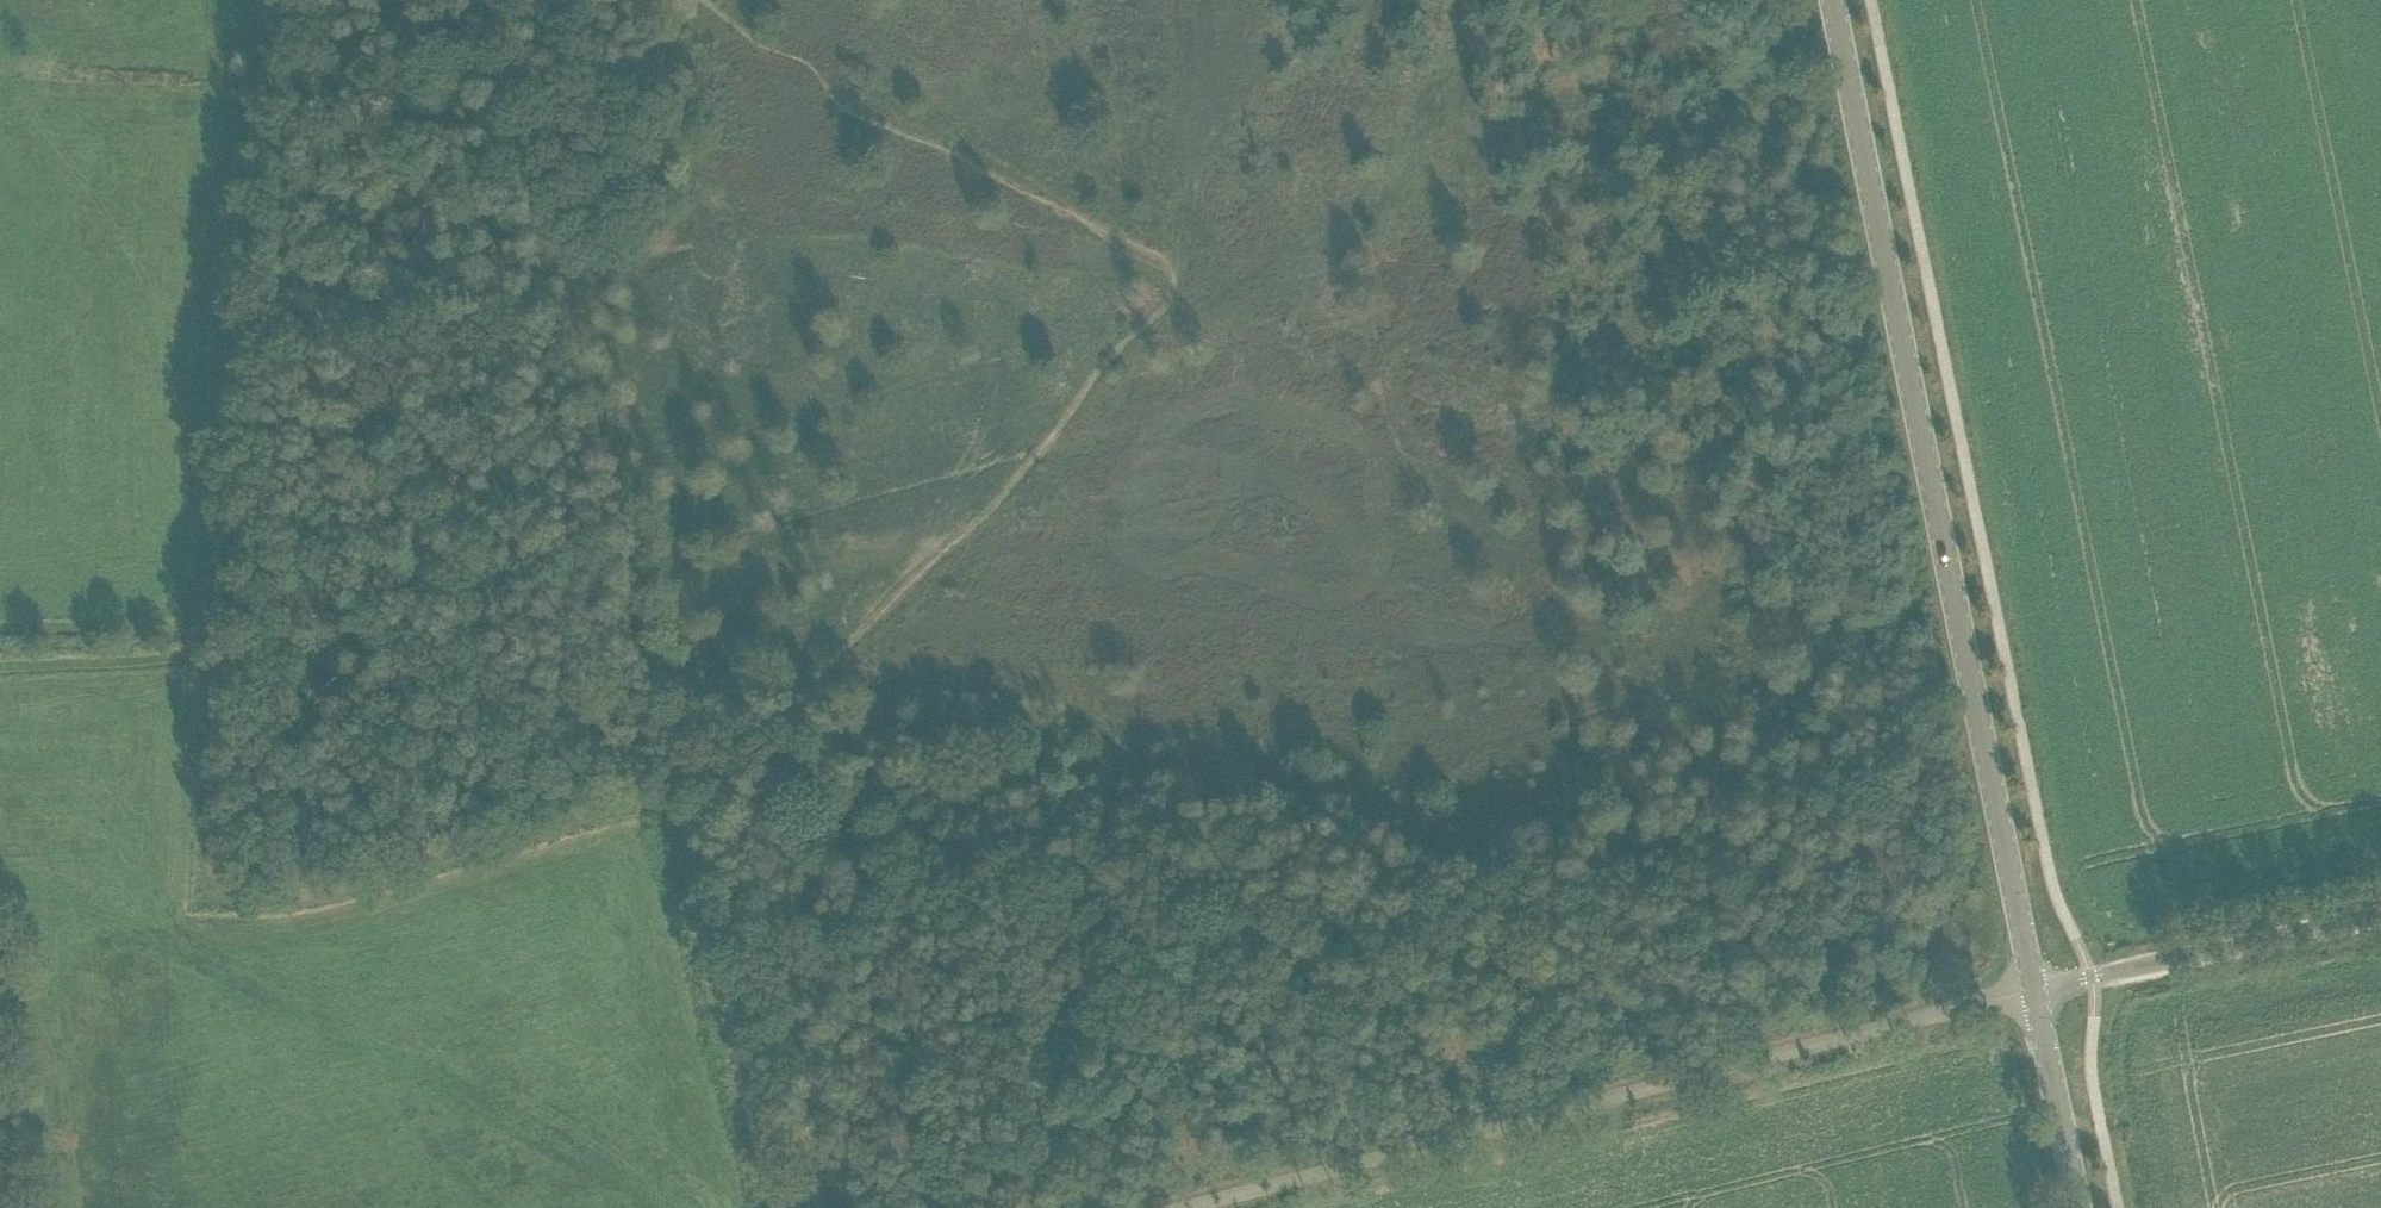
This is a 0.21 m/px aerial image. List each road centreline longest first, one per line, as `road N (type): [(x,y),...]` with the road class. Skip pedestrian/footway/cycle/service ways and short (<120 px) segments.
road 1 (tertiary): [(2035,990),(1836,0)]
road 2 (track): [(680,810),(640,794),(267,906),(226,888),(206,855),(199,741),(213,657),(179,629),(0,626)]
road 3 (unclassified): [(1199,1207),(2035,990)]
road 4 (track): [(803,1207),(680,810)]
road 5 (unclassified): [(2035,990),(2380,914)]
road 6 (tertiary): [(2079,1207),(2035,990)]

